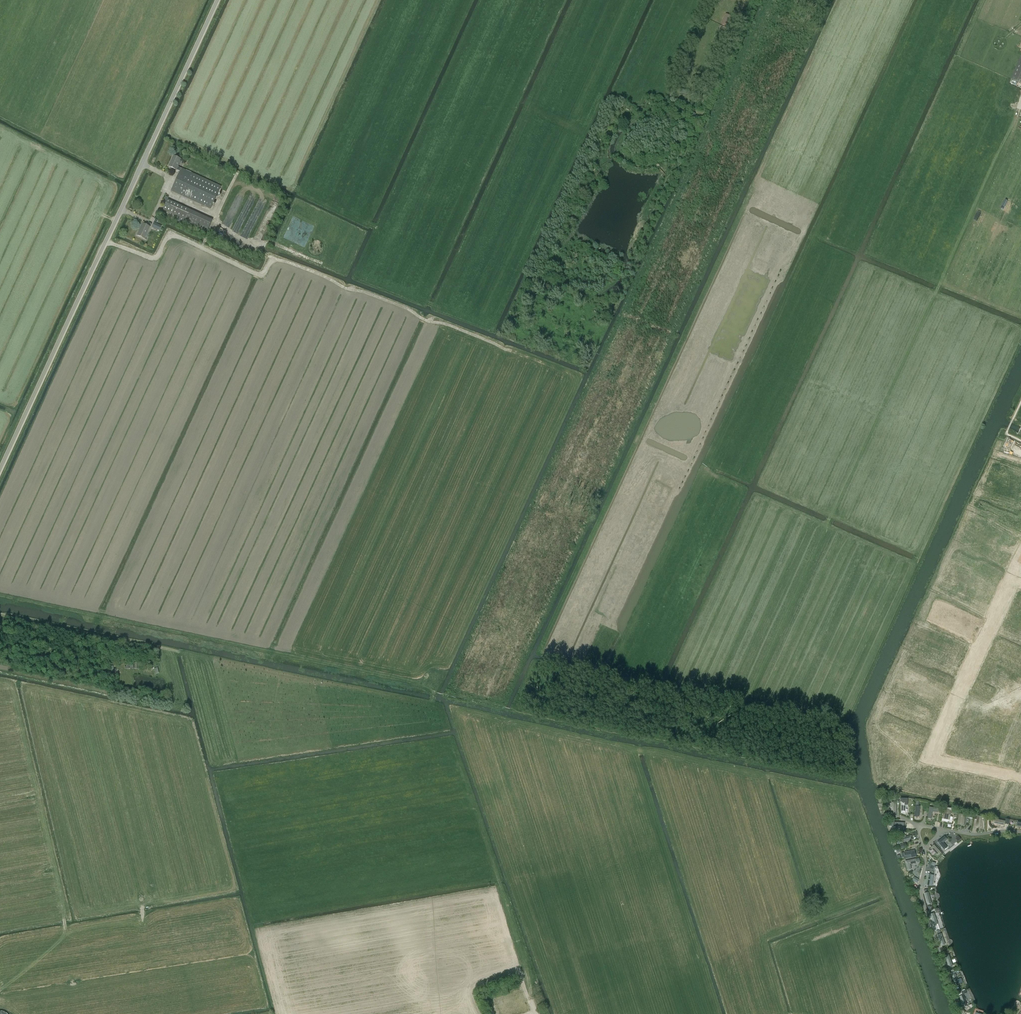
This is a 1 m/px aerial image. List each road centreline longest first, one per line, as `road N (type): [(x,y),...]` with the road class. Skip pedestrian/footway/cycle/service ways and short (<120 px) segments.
road 1 (unclassified): [(0,469),(217,0)]
road 2 (track): [(184,651),(0,614)]
road 3 (residential): [(1014,577),(961,687)]

